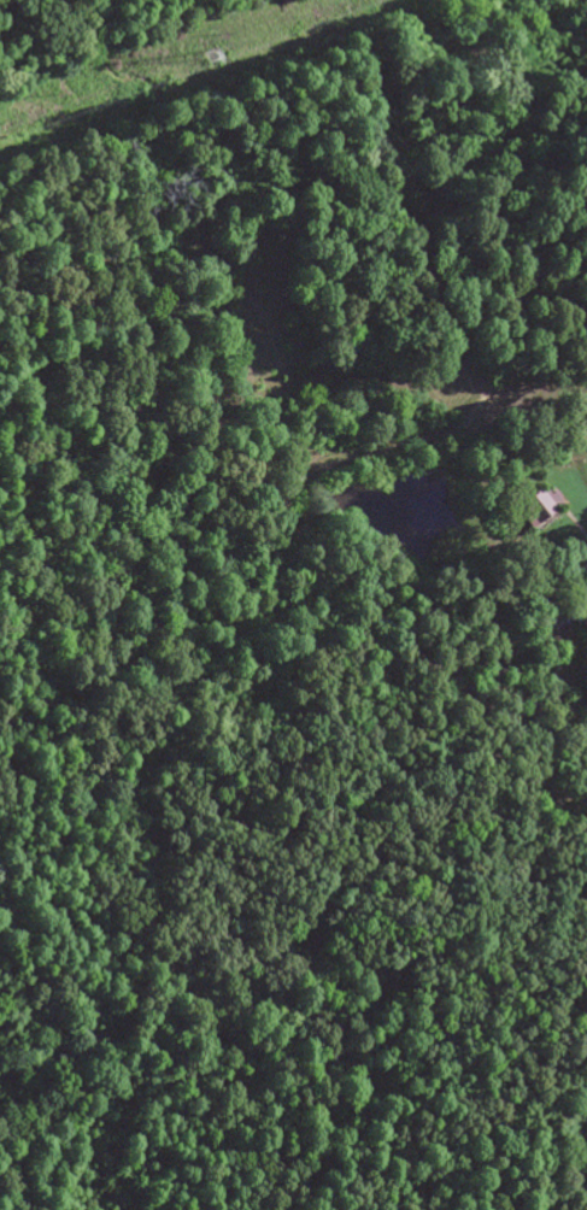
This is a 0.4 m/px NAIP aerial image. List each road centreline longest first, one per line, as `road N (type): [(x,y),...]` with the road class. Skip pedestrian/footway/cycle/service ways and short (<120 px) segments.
road 1 (residential): [(586,847),(489,747),(479,724),(483,691),(586,593)]

